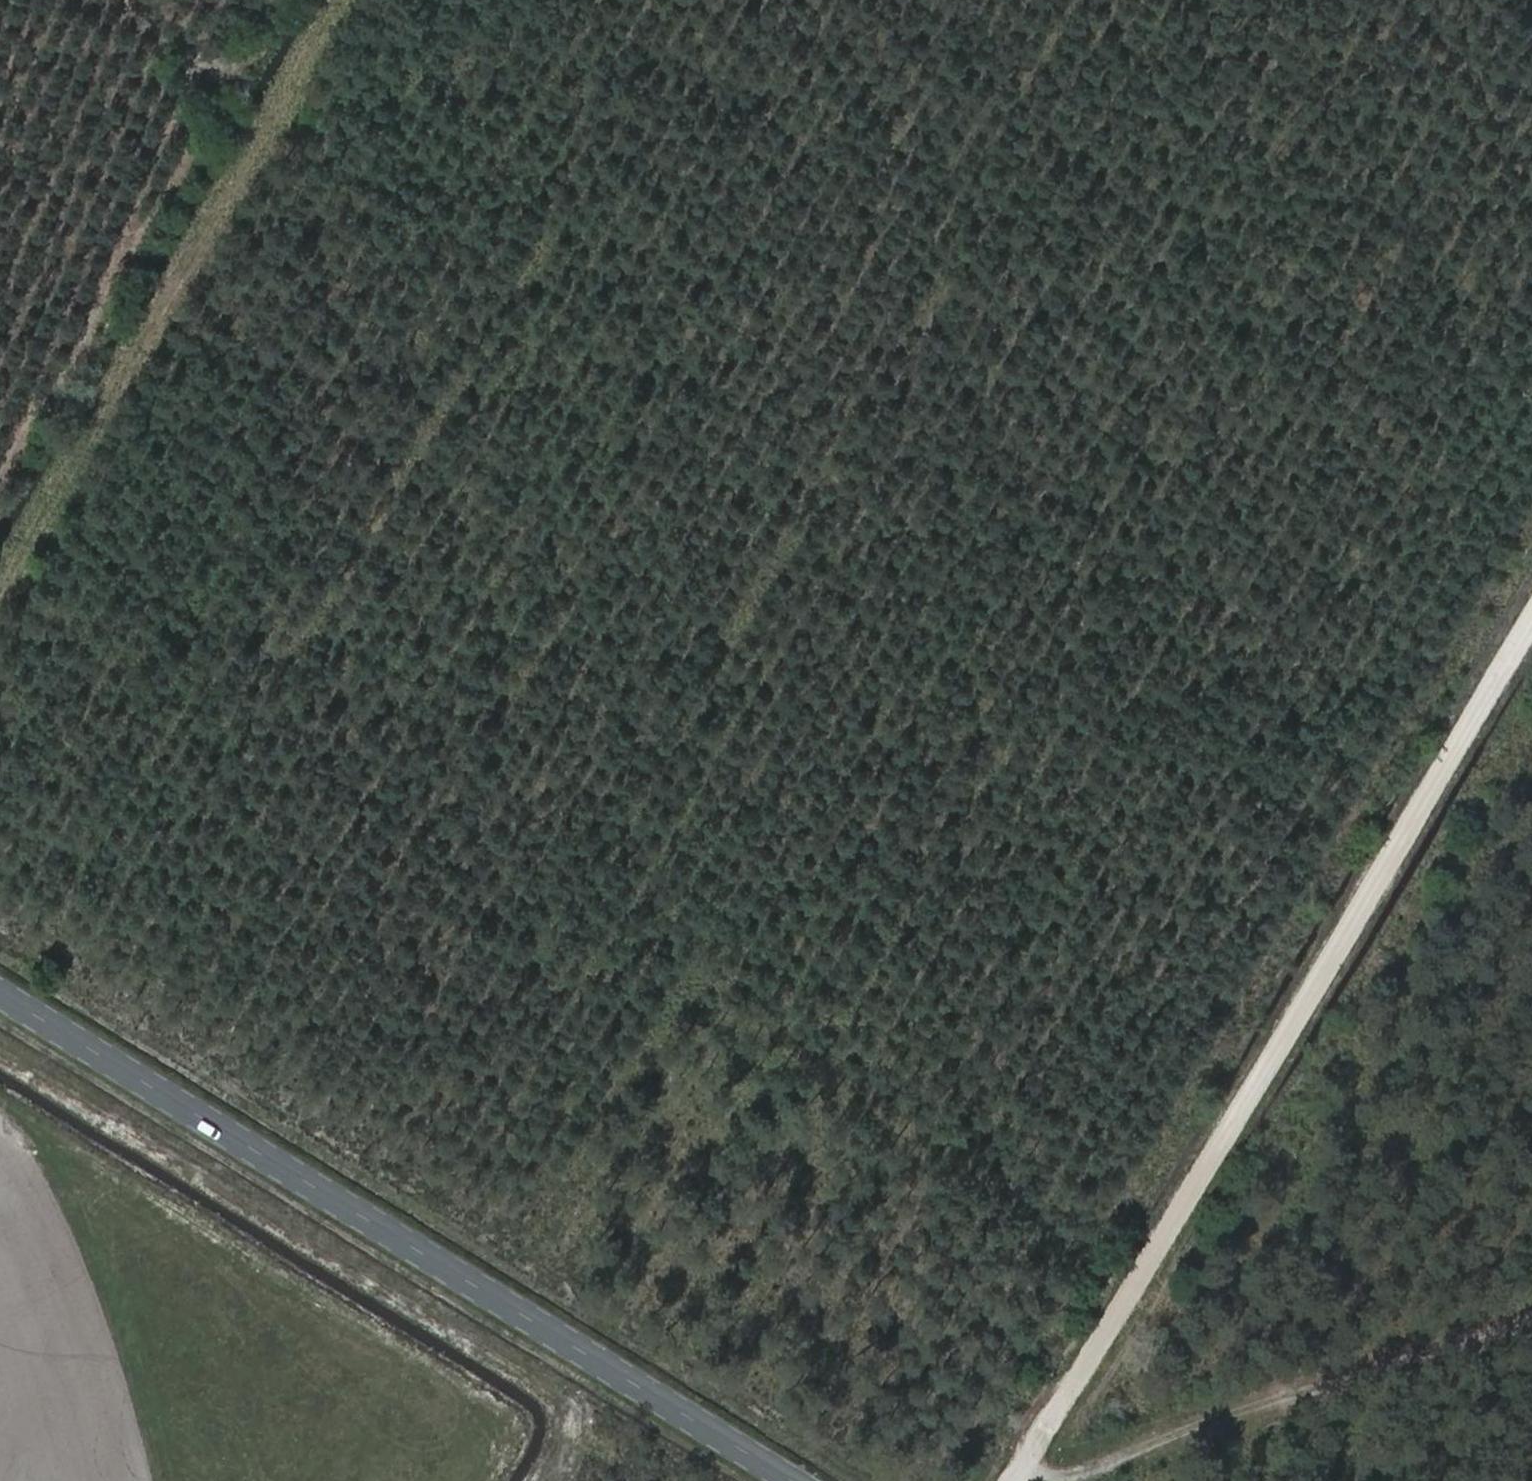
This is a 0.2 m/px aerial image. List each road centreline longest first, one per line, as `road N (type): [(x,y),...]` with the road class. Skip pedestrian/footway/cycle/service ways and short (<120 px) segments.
road 1 (track): [(1531,620),(1012,1480)]
road 2 (secondary): [(0,1002),(790,1480)]
road 3 (track): [(1531,1321),(1458,1341),(1415,1341),(1082,1473),(1053,1478),(1019,1469)]

